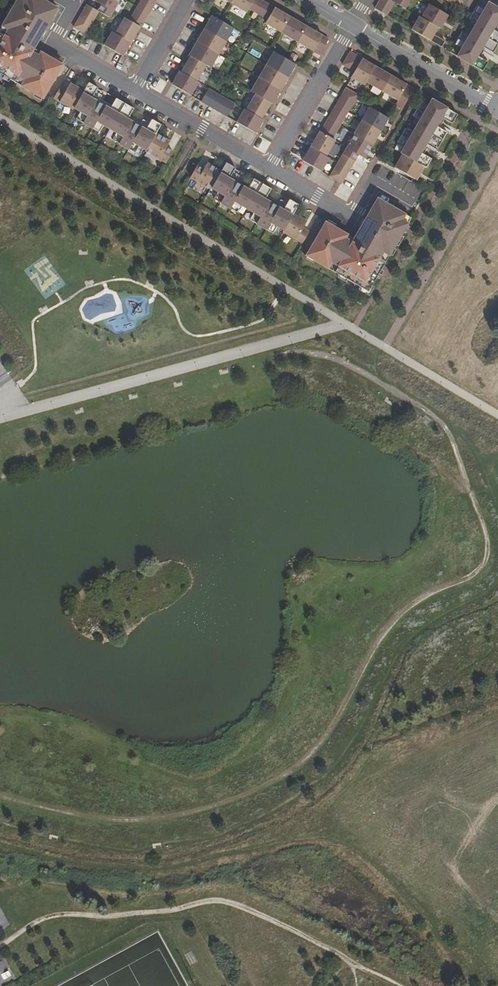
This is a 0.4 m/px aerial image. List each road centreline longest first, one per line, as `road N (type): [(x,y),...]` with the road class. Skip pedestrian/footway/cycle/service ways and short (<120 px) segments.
road 1 (residential): [(271,169),(352,217),(374,180),(416,203)]
road 2 (unclassified): [(343,323),(497,417)]
road 3 (residential): [(271,169),(353,25)]
road 4 (residential): [(353,25),(497,105)]
road 5 (residential): [(137,91),(271,169)]
road 6 (residential): [(63,0),(74,6),(53,42),(137,91)]

